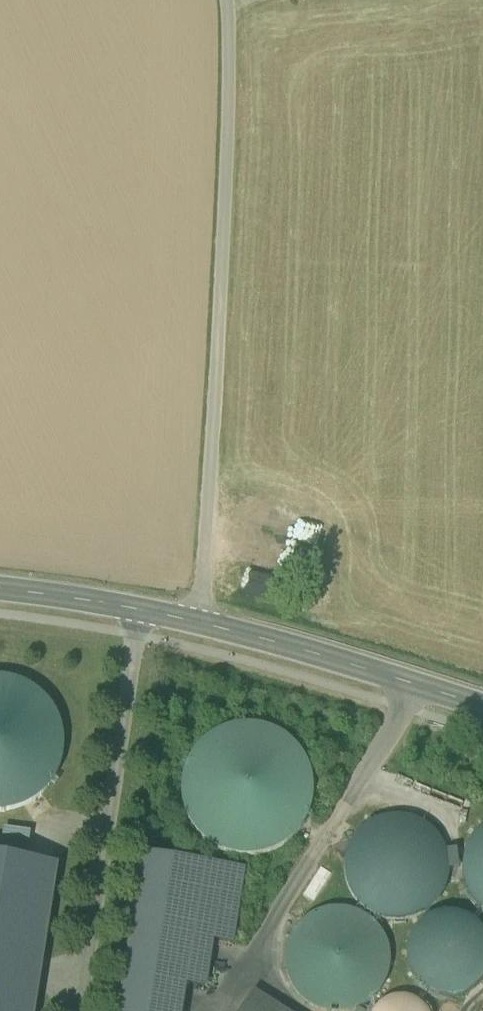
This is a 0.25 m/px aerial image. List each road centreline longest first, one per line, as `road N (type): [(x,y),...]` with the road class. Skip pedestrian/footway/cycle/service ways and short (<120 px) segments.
road 1 (residential): [(203,625),(230,0)]
road 2 (track): [(415,685),(222,1010)]
road 3 (tertiary): [(203,625),(482,708)]
road 4 (tertiary): [(0,589),(203,625)]

